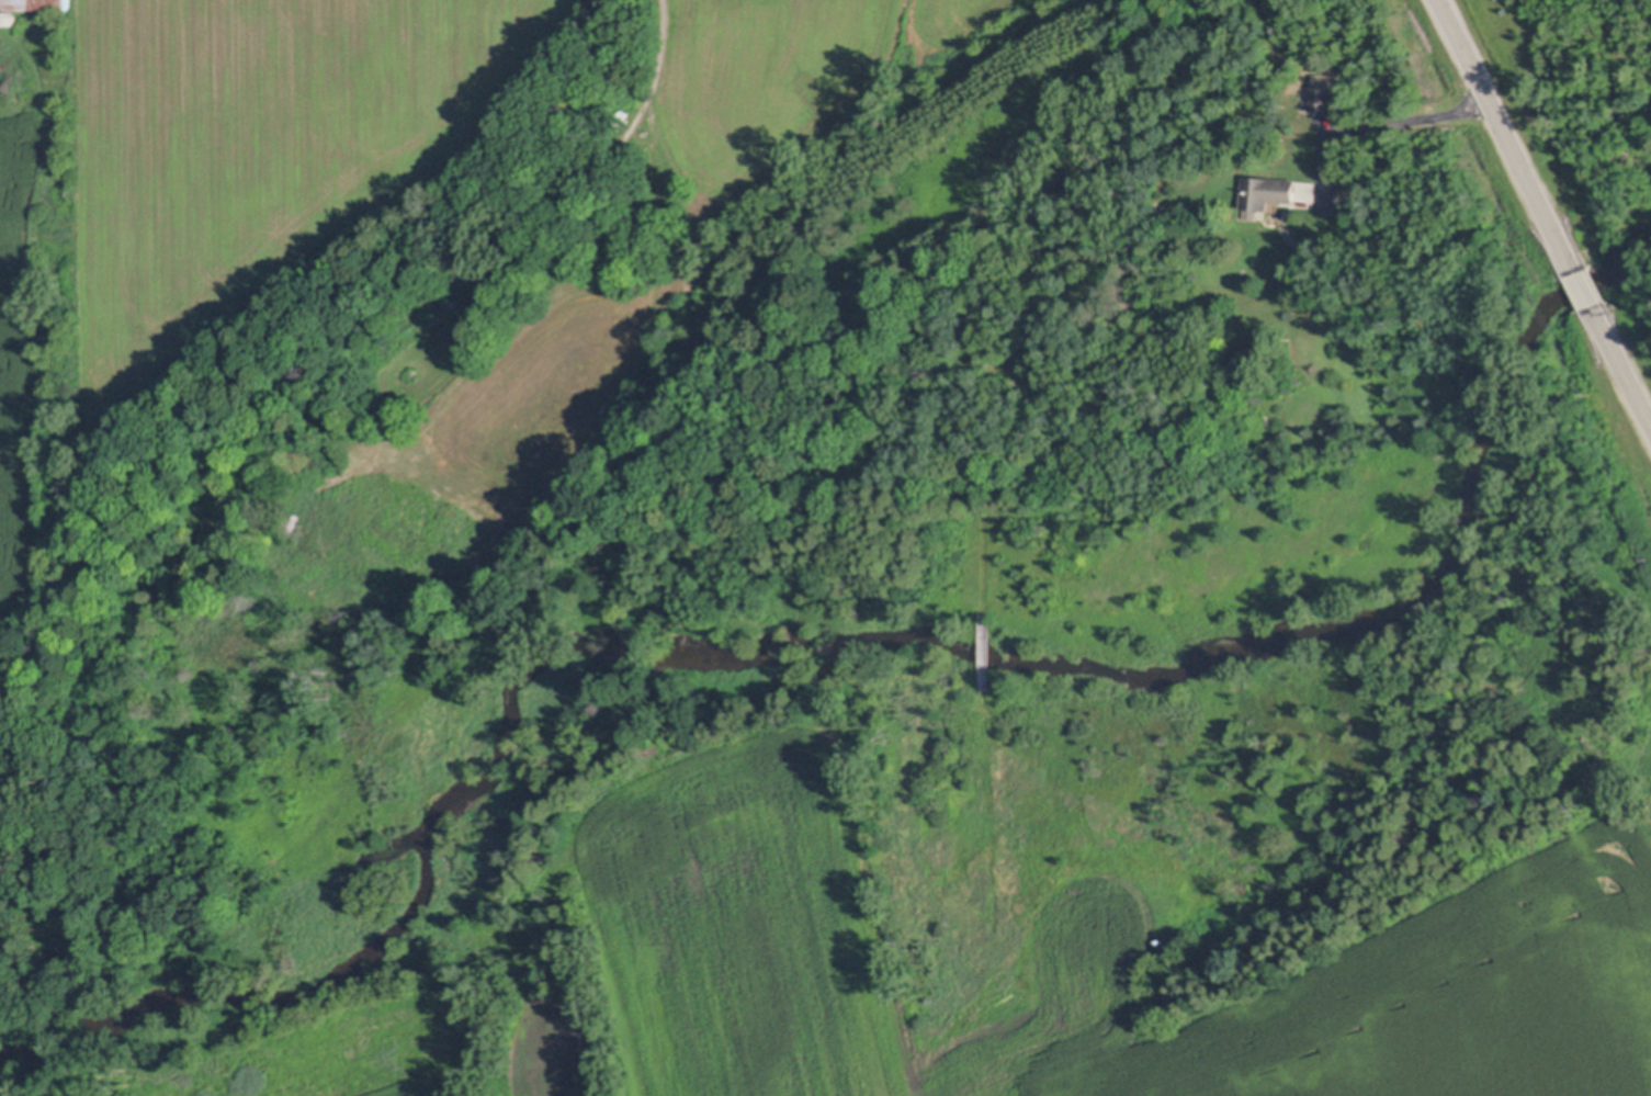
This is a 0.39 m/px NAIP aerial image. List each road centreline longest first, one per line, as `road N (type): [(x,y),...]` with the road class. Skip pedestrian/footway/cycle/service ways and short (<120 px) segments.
road 1 (tertiary): [(1558,236),(1438,0)]
road 2 (tertiary): [(1610,346),(1558,236)]

